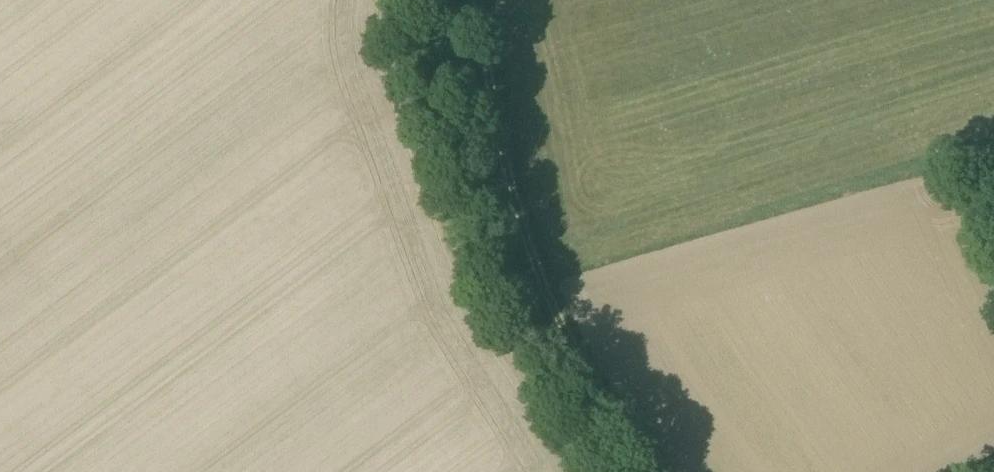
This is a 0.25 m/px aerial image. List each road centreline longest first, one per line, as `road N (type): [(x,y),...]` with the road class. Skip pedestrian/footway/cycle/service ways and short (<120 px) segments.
road 1 (track): [(657,471),(556,329),(511,188),(482,0)]

